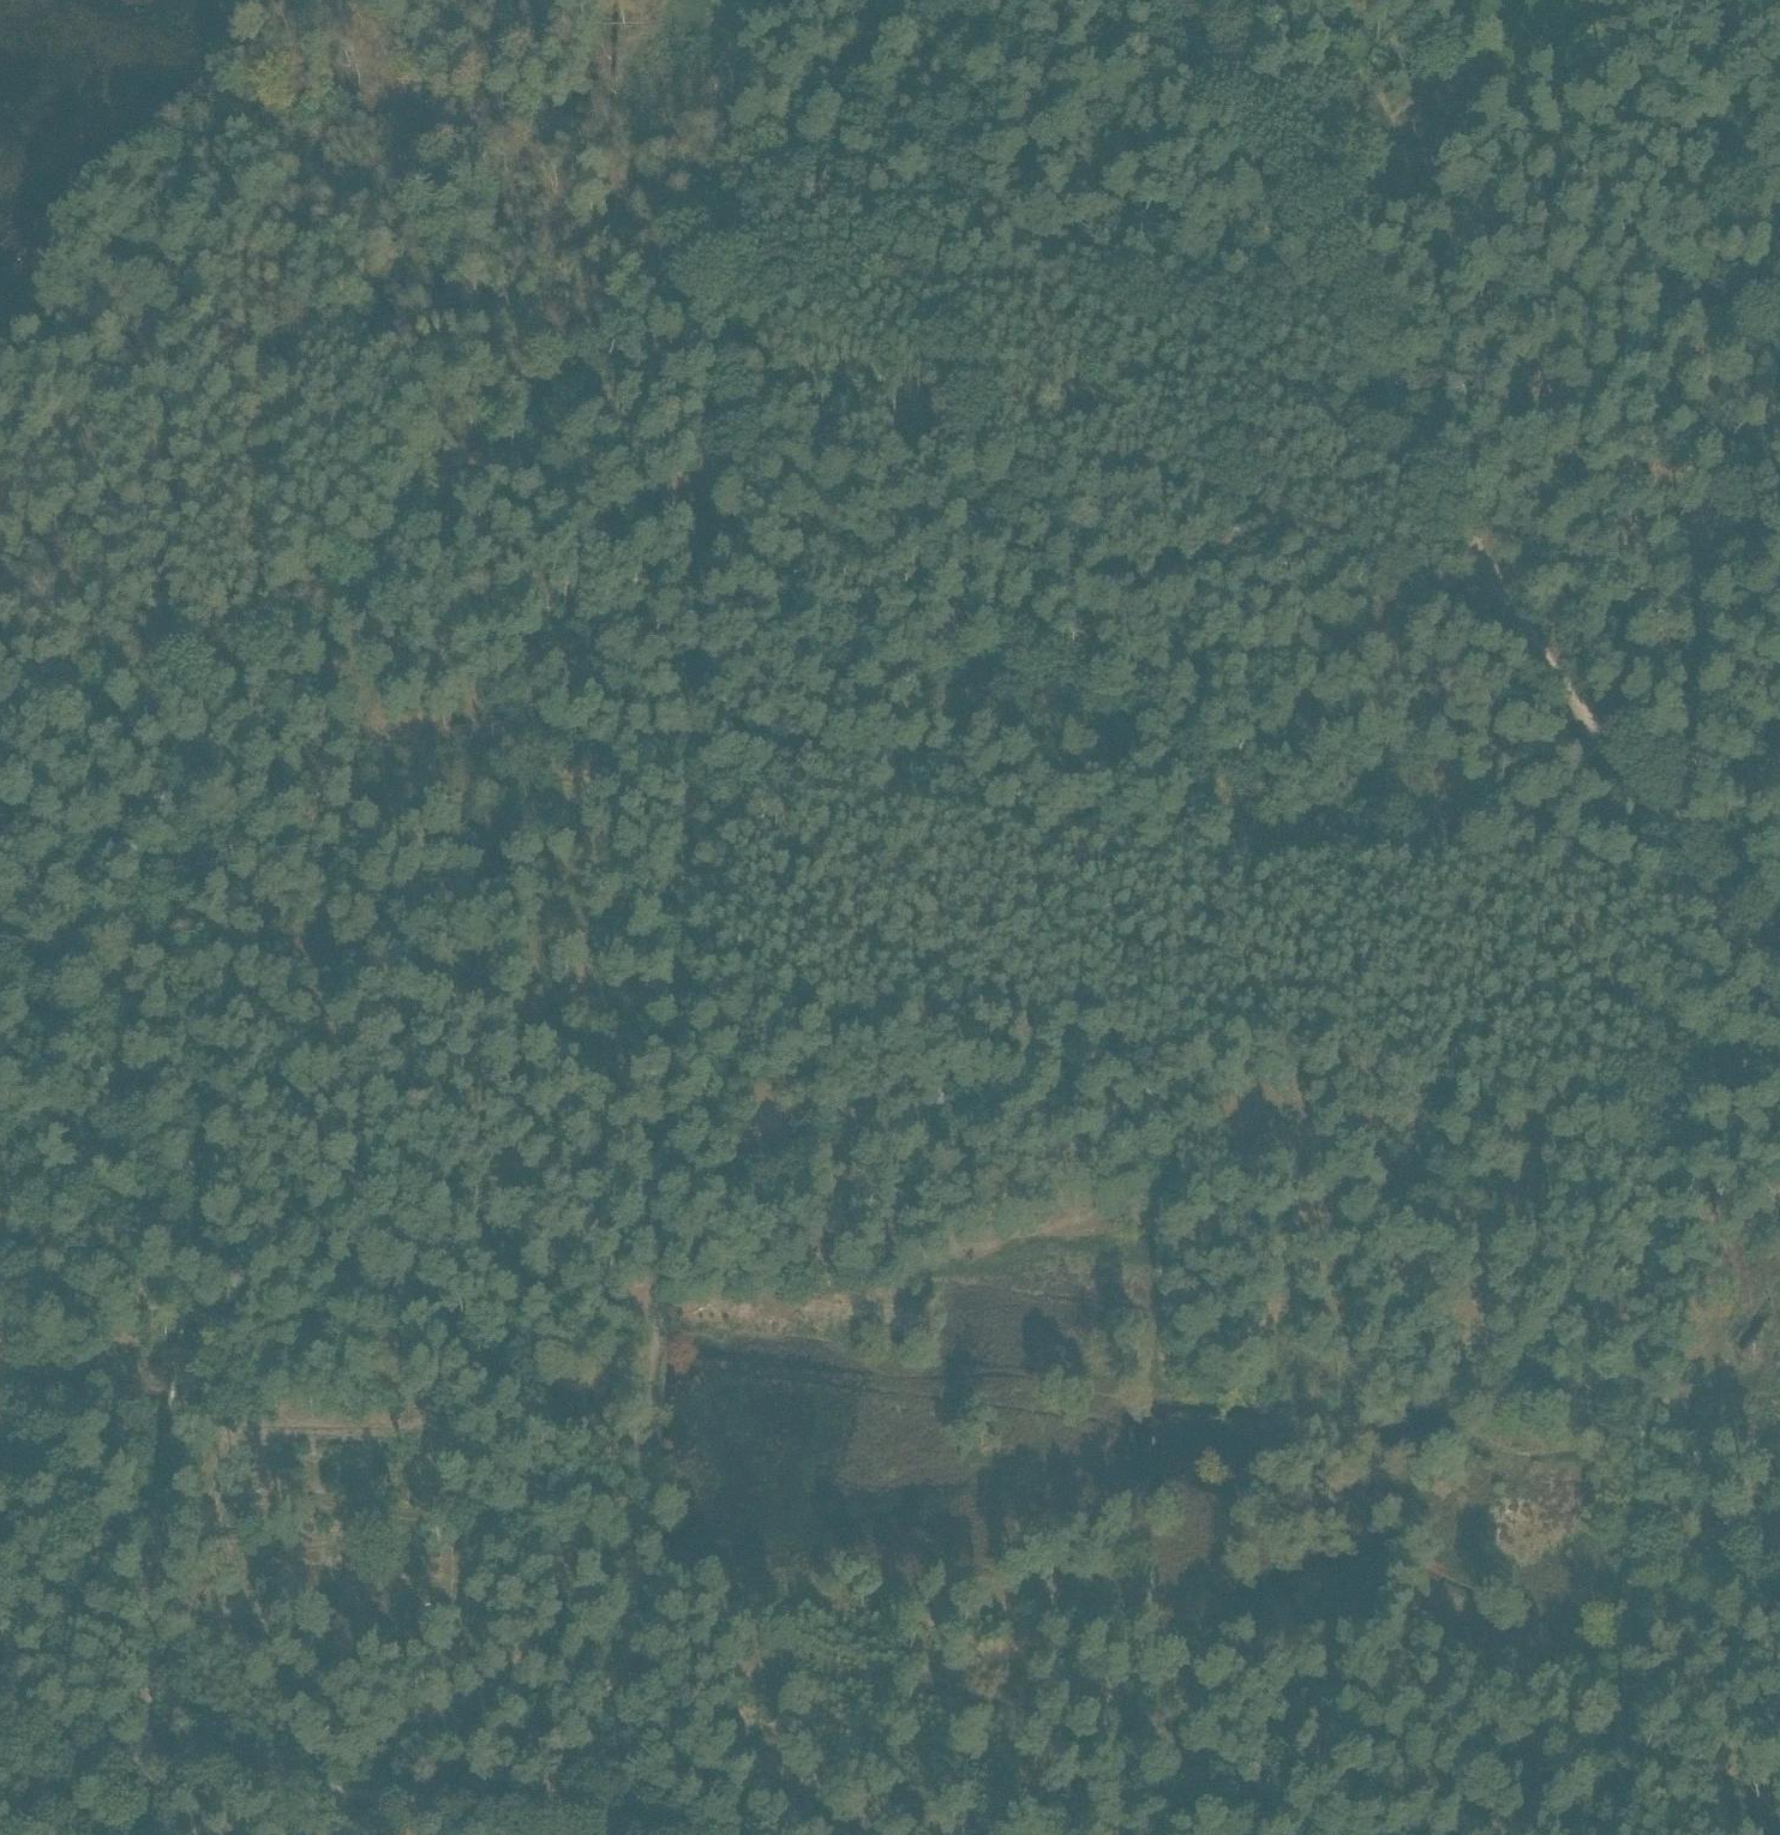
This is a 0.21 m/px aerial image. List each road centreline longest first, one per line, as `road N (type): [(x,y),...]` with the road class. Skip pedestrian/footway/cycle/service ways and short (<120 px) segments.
road 1 (track): [(731,0),(603,1834)]
road 2 (track): [(1145,1401),(1228,260),(1248,129)]
road 3 (track): [(144,1772),(200,983),(213,657)]
road 4 (track): [(1681,844),(1467,535),(1195,26),(1170,0)]
road 5 (track): [(0,712),(312,636),(548,410),(715,230)]
road 6 (track): [(1635,1456),(1681,844)]
road 7 (track): [(144,1772),(570,1815),(608,1834)]
road 8 (track): [(1113,1834),(1145,1401)]
road 9 (track): [(1609,1834),(1635,1456)]
road 10 (track): [(1681,844),(1720,741),(1779,652)]
road 11 (track): [(1779,980),(1681,844)]
road 12 (track): [(0,1749),(144,1772)]

